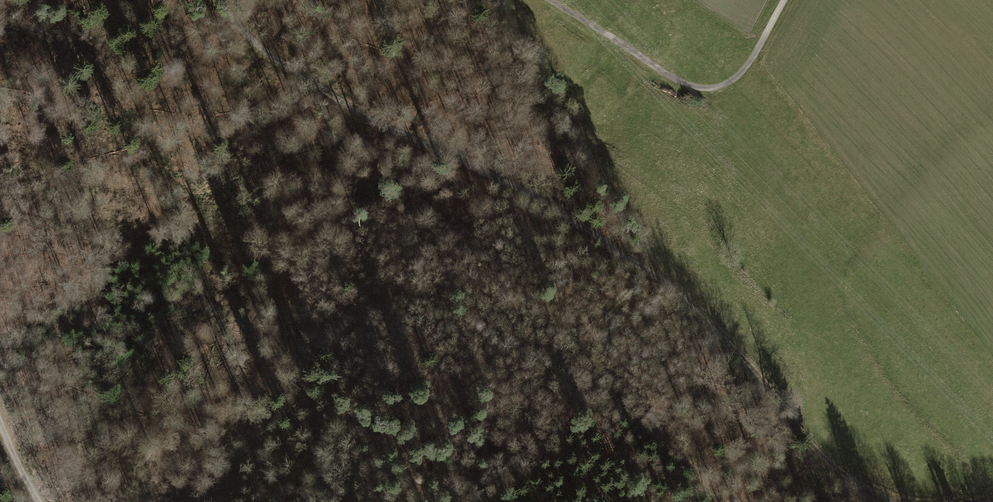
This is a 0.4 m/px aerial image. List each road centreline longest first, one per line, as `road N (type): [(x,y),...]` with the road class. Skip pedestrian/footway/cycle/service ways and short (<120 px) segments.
road 1 (track): [(891,501),(824,458),(659,276),(625,261),(540,199),(359,115),(260,48),(219,0)]
road 2 (track): [(498,0),(565,148),(602,180),(659,276)]
road 3 (track): [(548,0),(666,75),(715,90),(744,73),(786,0)]

